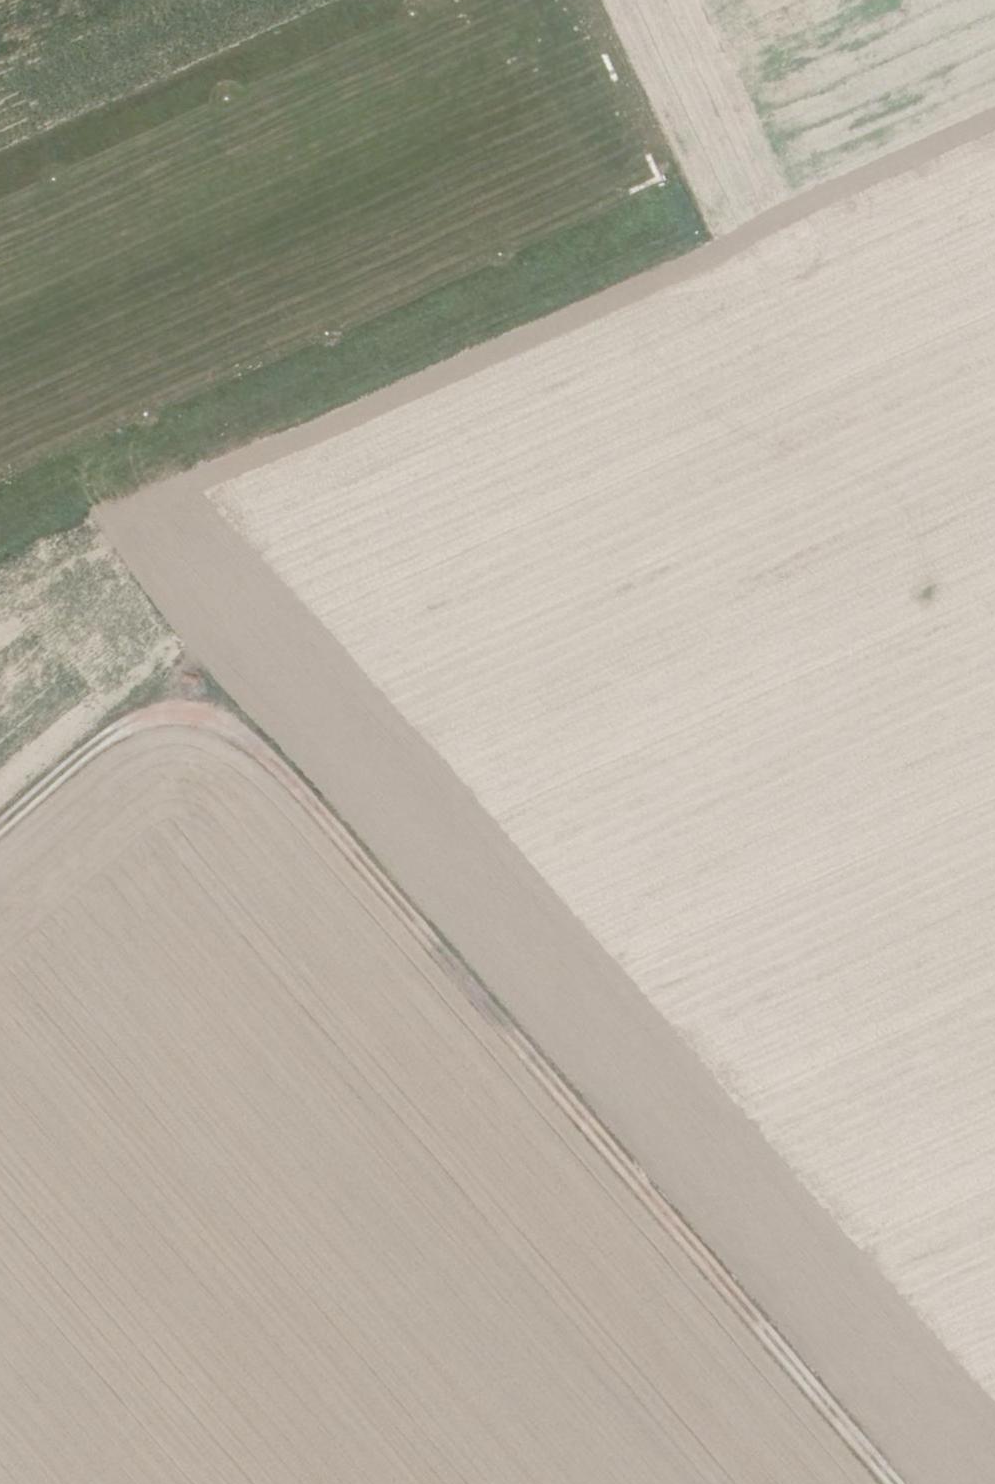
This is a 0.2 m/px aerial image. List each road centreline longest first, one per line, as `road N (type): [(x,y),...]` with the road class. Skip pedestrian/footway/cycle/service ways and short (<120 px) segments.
road 1 (track): [(0,831),(117,732),(159,713),(198,713),(228,725),(282,768),(897,1483)]

